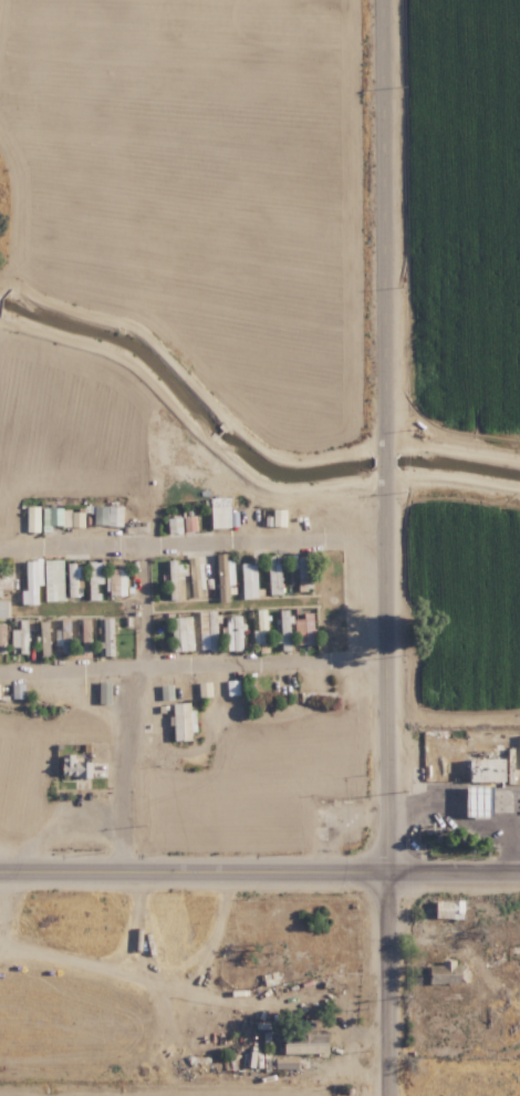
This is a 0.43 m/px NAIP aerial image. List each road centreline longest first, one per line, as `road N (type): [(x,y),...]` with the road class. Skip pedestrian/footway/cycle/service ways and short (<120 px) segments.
road 1 (residential): [(383,0),(388,1095)]
road 2 (secondary): [(0,860),(386,859)]
road 3 (secondary): [(386,859),(519,859)]

